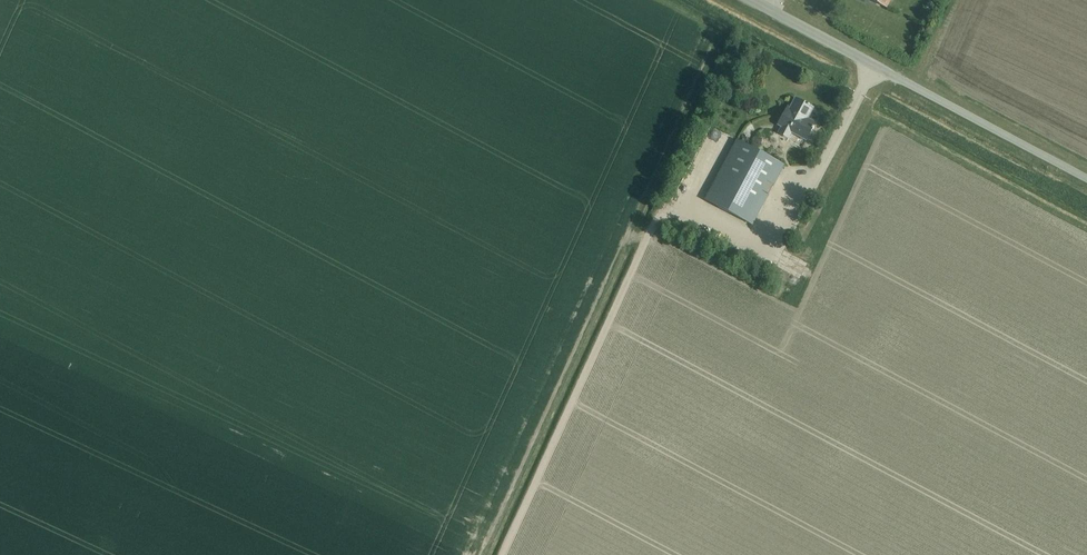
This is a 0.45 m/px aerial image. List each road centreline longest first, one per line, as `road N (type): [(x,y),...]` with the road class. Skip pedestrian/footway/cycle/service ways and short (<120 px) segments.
road 1 (unclassified): [(1086,178),(751,0)]

